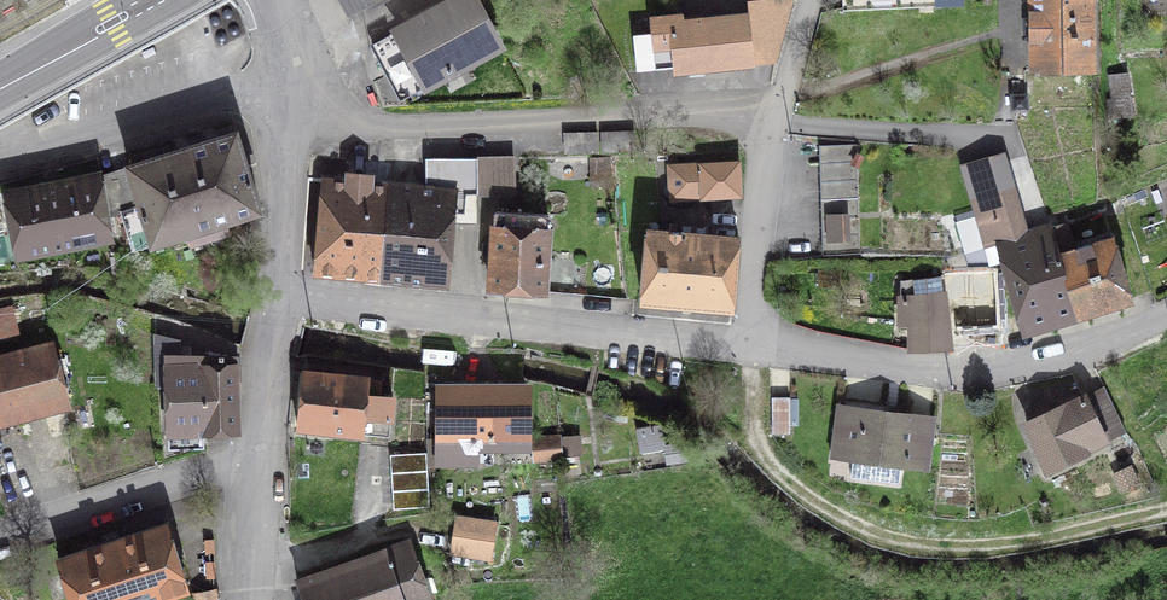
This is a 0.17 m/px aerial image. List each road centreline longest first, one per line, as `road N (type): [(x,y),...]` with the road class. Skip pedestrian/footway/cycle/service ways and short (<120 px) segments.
road 1 (track): [(1166,510),(982,544),(903,540),(869,529),(816,501),(765,452),(752,415),(752,344)]
road 2 (residential): [(292,90),(335,117),(388,129),(771,105)]
road 3 (residential): [(283,294),(752,344)]
road 4 (residential): [(752,344),(953,369),(1076,351),(1166,316)]
road 5 (residential): [(0,151),(292,90)]
road 6 (residential): [(0,527),(170,478),(255,467)]
road 7 (residential): [(752,344),(771,105)]
road 8 (residential): [(283,294),(292,90)]
road 9 (residential): [(255,467),(283,294)]
road 10 (primary): [(0,84),(146,0)]
road 11 (residential): [(253,599),(255,467)]

